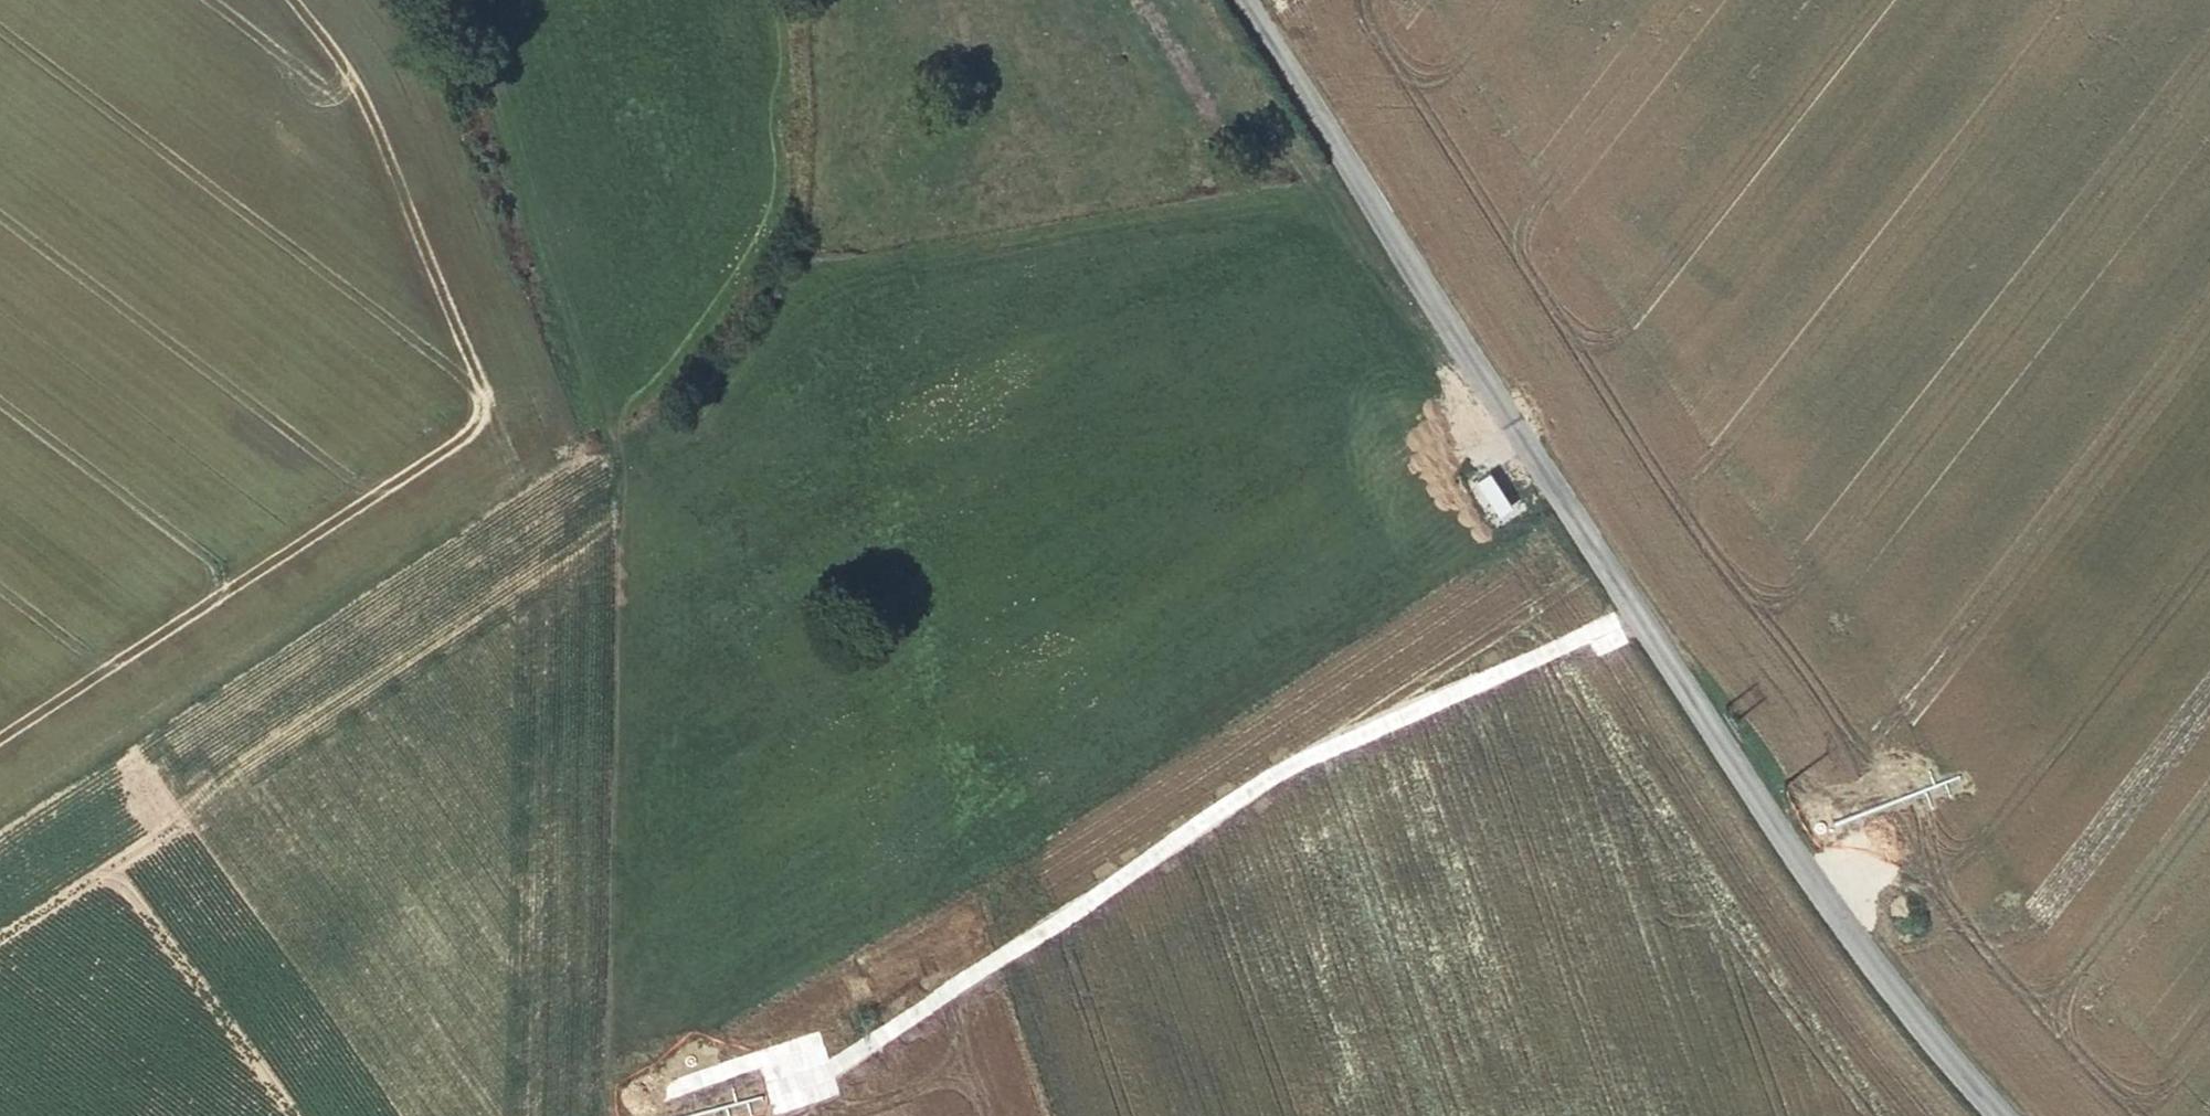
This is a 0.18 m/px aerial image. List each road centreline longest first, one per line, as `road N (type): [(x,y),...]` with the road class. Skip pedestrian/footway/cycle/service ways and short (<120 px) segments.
road 1 (unclassified): [(1215,0),(1759,835),(2000,1115)]
road 2 (track): [(1623,626),(1330,747),(832,1069),(783,1056),(670,1089)]

